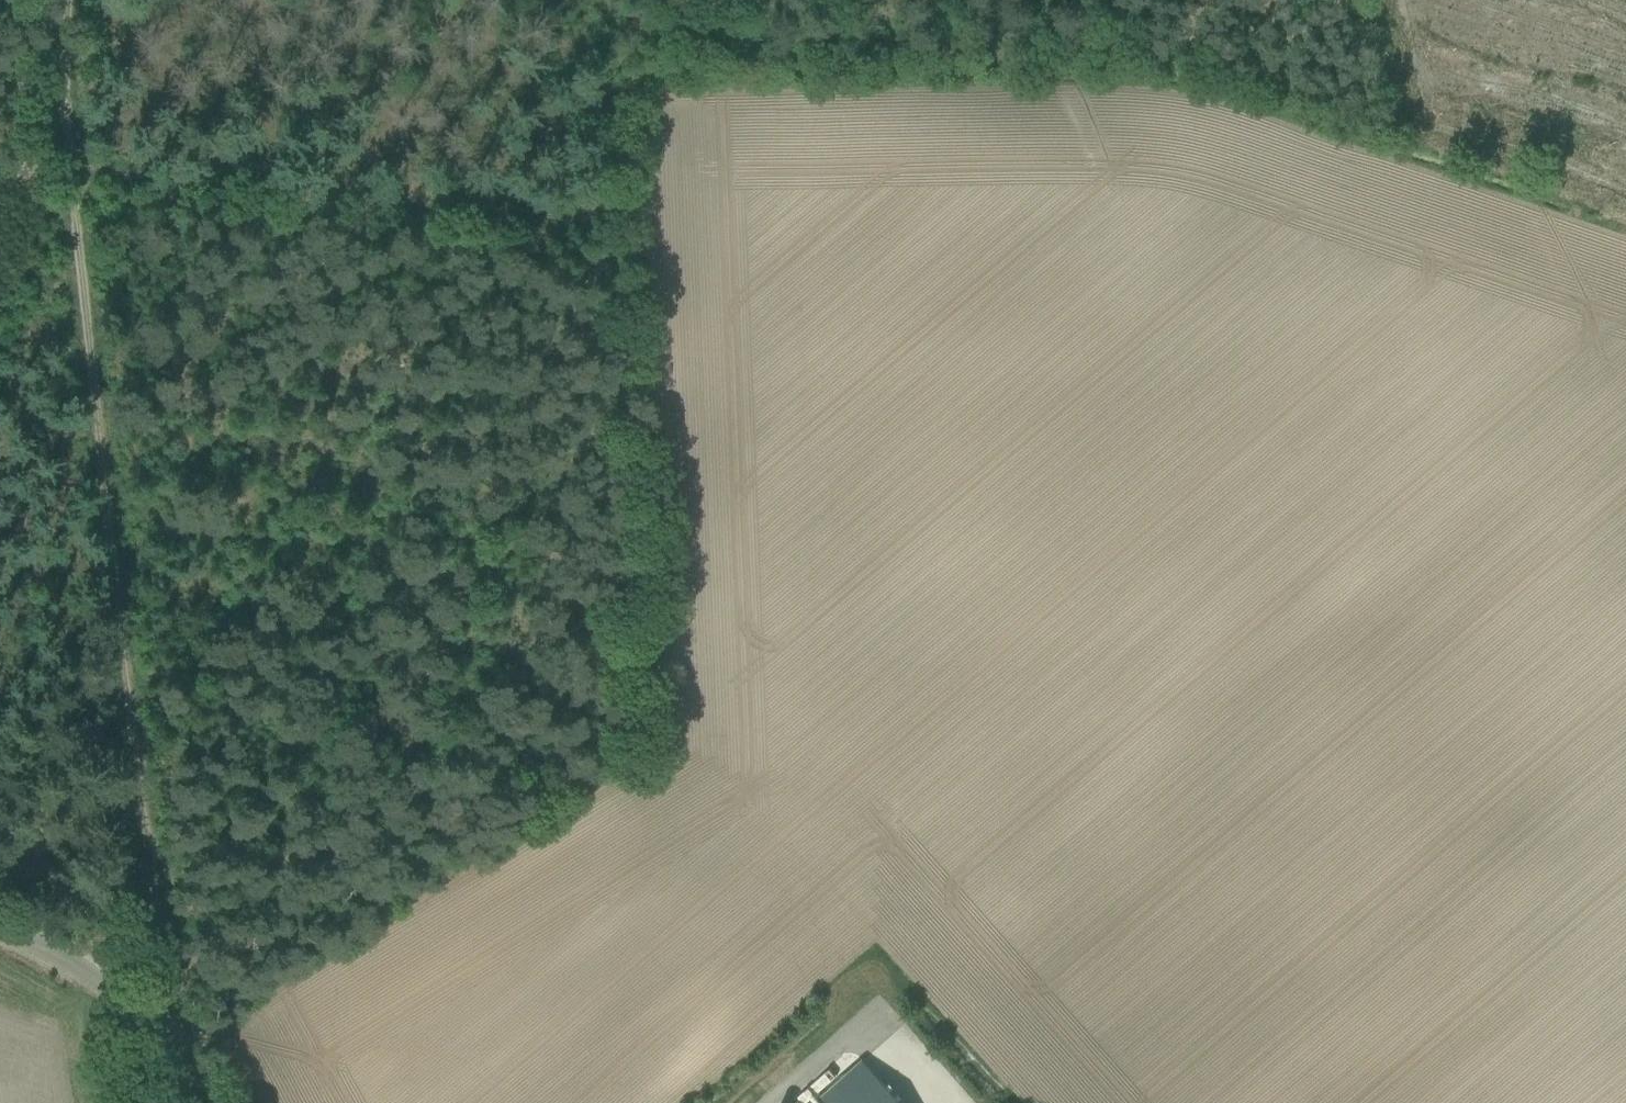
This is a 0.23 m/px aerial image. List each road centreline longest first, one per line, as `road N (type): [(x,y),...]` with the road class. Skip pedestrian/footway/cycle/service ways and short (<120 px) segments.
road 1 (track): [(163,1053),(158,948),(70,173),(67,0)]
road 2 (unclassified): [(191,1102),(122,987),(0,941)]

